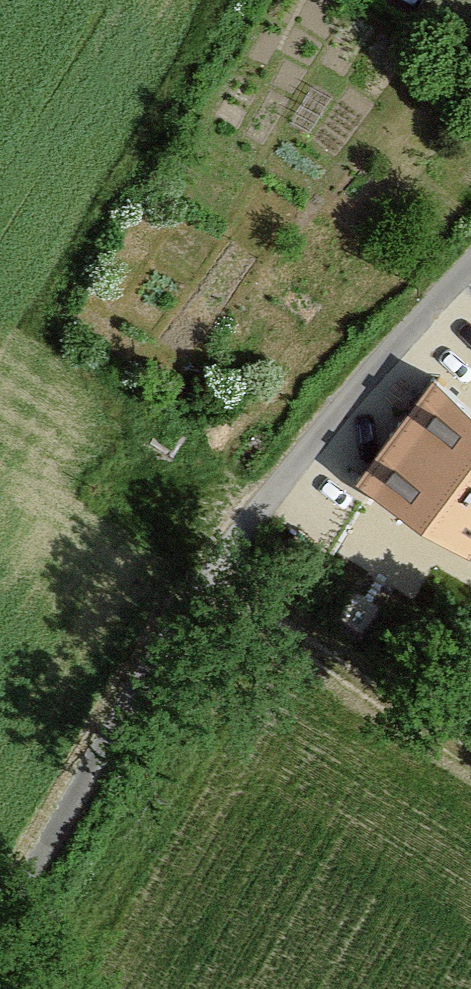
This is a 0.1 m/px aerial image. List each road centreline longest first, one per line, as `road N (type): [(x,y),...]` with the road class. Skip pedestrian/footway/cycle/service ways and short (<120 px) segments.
road 1 (track): [(0,925),(137,685),(246,525),(350,394)]
road 2 (track): [(223,559),(317,651),(470,751)]
road 3 (unclassified): [(350,394),(470,264)]

